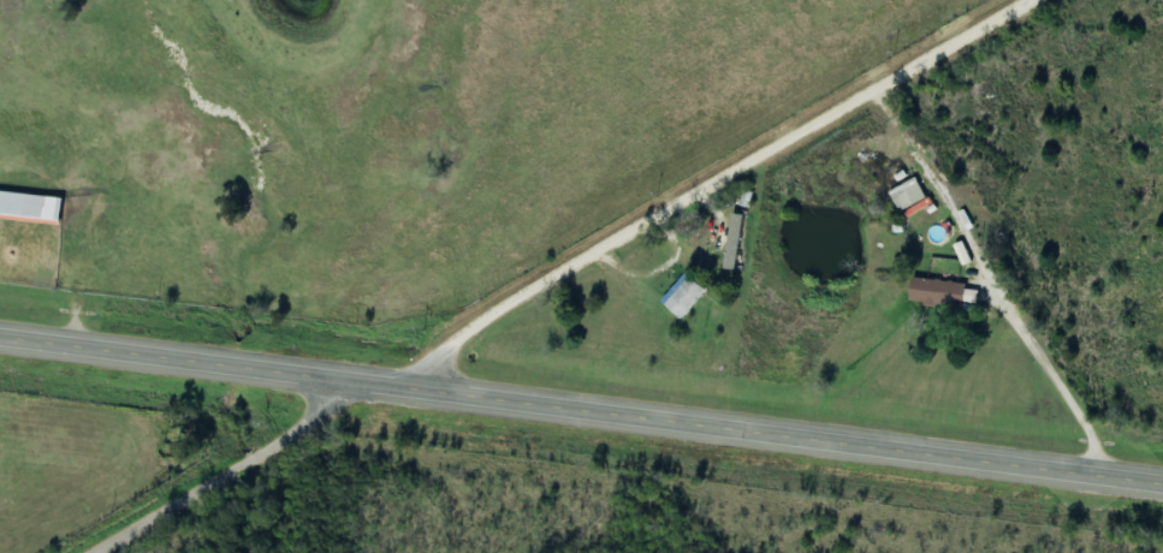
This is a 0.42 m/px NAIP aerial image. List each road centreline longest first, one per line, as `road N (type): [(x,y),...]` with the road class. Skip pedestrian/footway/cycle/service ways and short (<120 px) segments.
road 1 (primary): [(1162,483),(0,333)]
road 2 (residential): [(404,388),(500,316),(1037,0)]
road 3 (residential): [(104,552),(388,383)]

